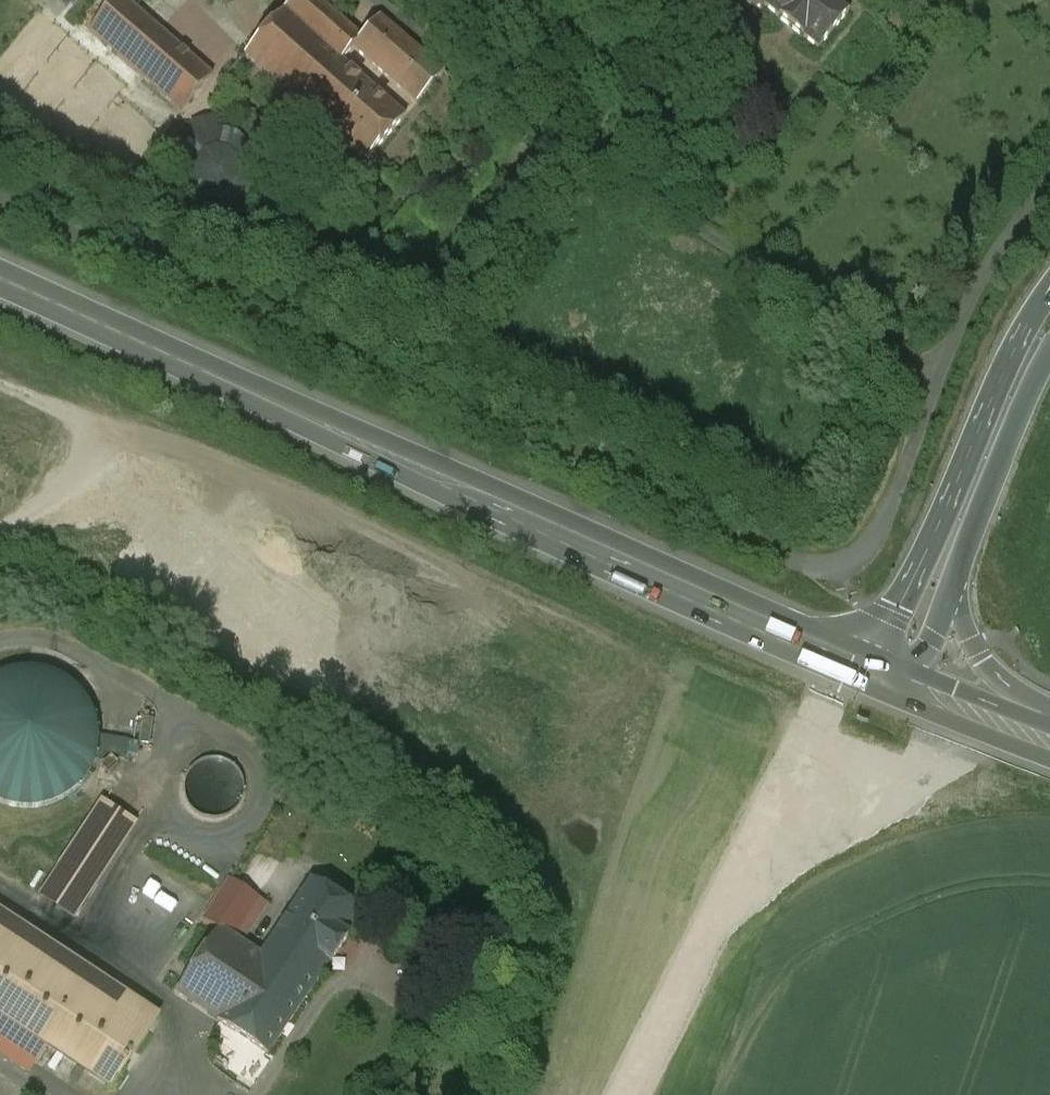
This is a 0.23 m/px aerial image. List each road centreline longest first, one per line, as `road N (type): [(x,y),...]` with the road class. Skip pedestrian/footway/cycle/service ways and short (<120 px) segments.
road 1 (unclassified): [(1049,182),(998,240),(936,369),(872,540),(841,561),(765,551),(0,194)]
road 2 (primary): [(865,663),(0,278)]
road 3 (motorway): [(1049,293),(1025,331),(935,538),(865,663)]
road 4 (motorway): [(961,564),(1049,354)]
road 5 (motorway): [(1049,731),(971,651),(955,612),(961,564)]
road 6 (primary): [(1049,737),(914,685)]
road 7 (motorway): [(914,685),(961,564)]

